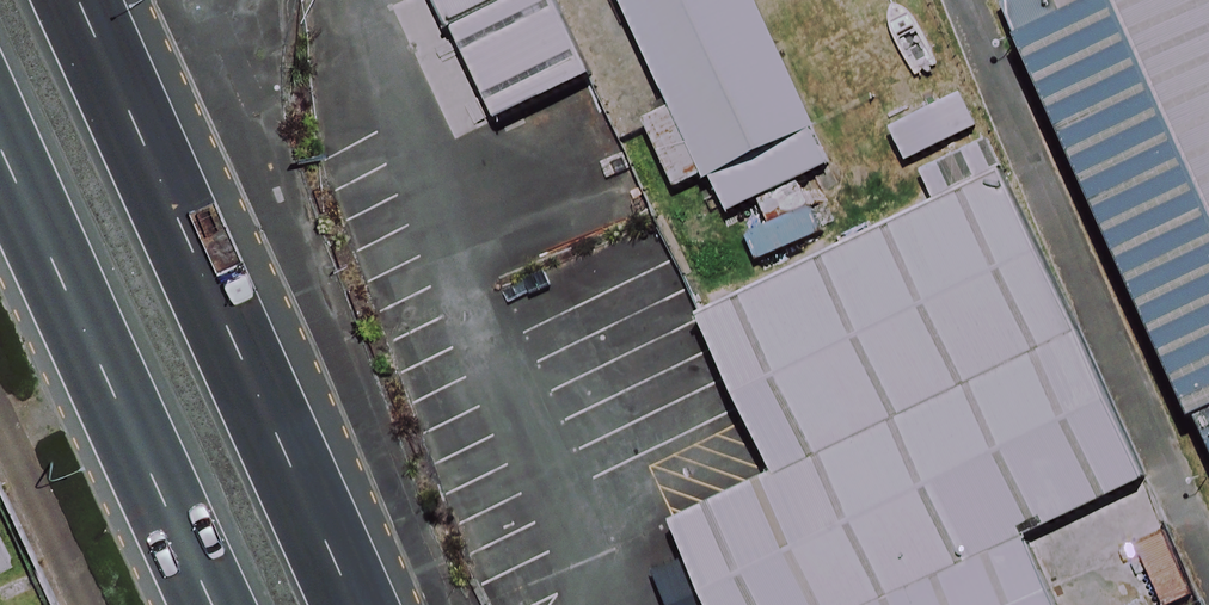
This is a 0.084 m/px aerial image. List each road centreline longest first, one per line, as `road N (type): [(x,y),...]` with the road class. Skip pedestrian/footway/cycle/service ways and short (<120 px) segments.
road 1 (trunk): [(81,0),(357,604)]
road 2 (trunk): [(215,604),(0,146)]

